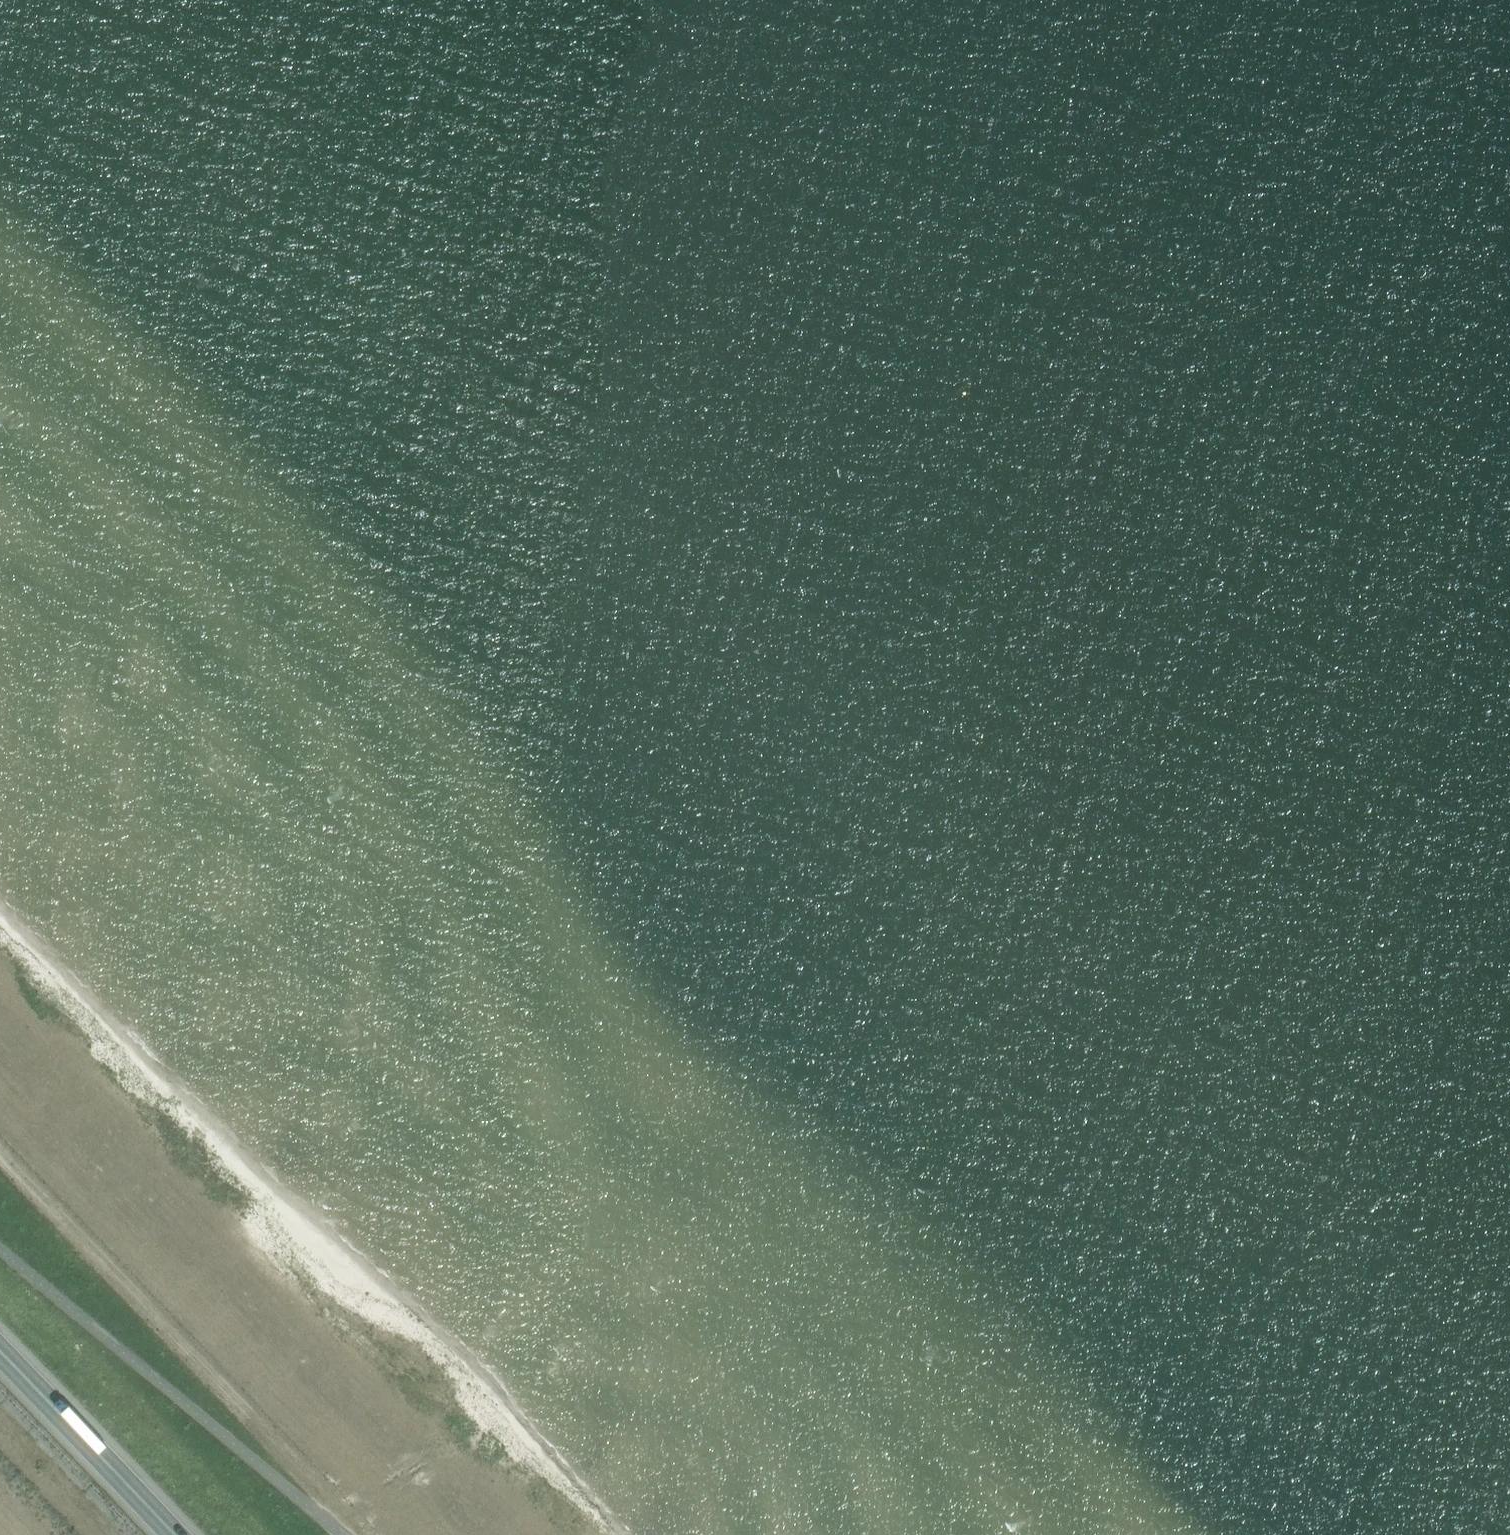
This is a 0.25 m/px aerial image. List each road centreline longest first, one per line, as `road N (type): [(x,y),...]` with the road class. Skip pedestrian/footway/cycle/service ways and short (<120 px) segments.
road 1 (trunk): [(174,1534),(0,1351)]

